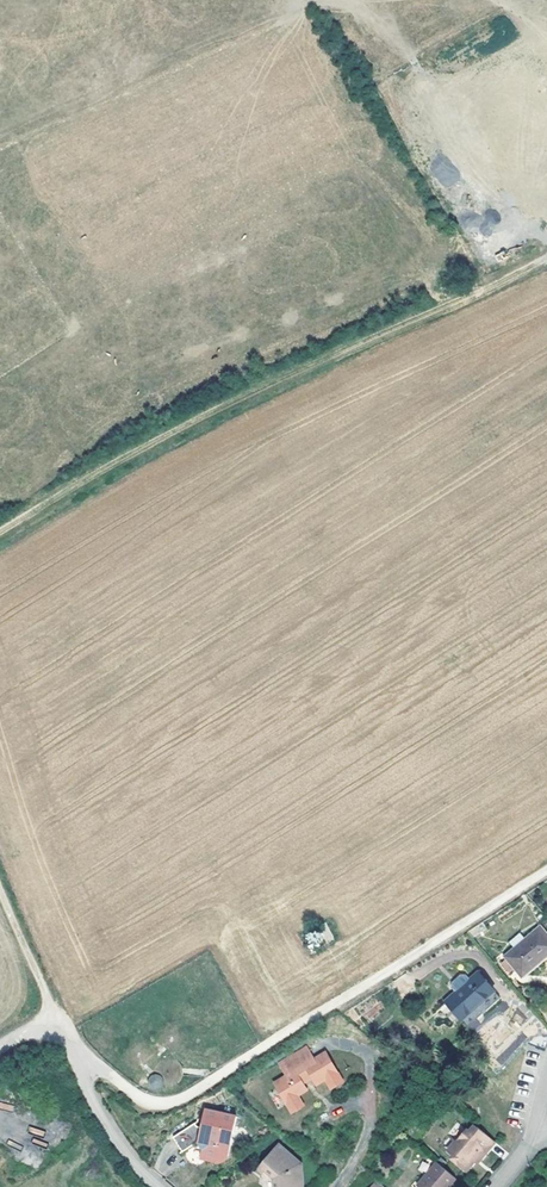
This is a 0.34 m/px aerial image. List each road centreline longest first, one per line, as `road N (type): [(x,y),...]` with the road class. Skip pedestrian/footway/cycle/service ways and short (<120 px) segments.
road 1 (track): [(0,532),(219,408),(546,258)]
road 2 (track): [(546,870),(176,1102),(146,1101),(71,1046)]
road 3 (residential): [(155,1186),(111,1138),(71,1046)]
road 4 (track): [(47,1032),(44,988),(0,891)]

